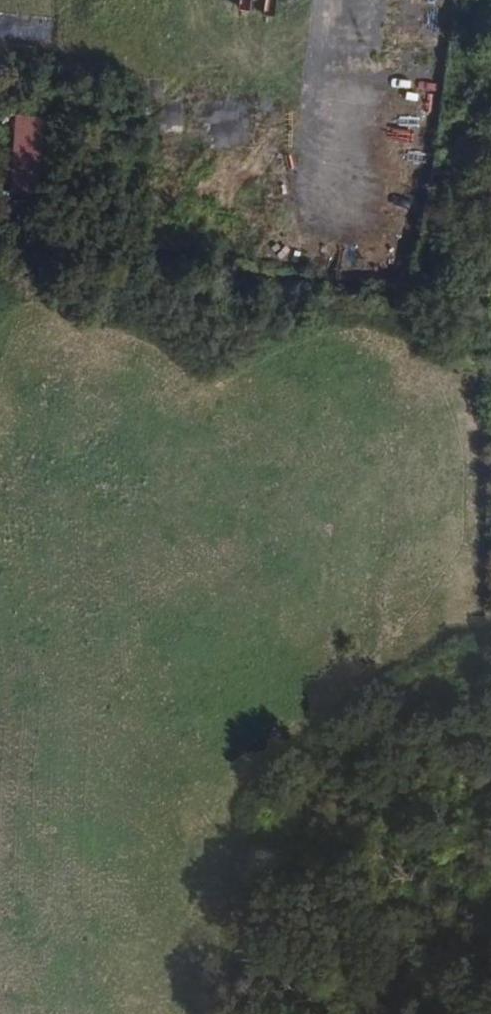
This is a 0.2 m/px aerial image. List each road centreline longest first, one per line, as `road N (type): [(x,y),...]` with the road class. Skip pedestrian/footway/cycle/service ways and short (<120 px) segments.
road 1 (track): [(490,317),(338,255),(0,234)]

